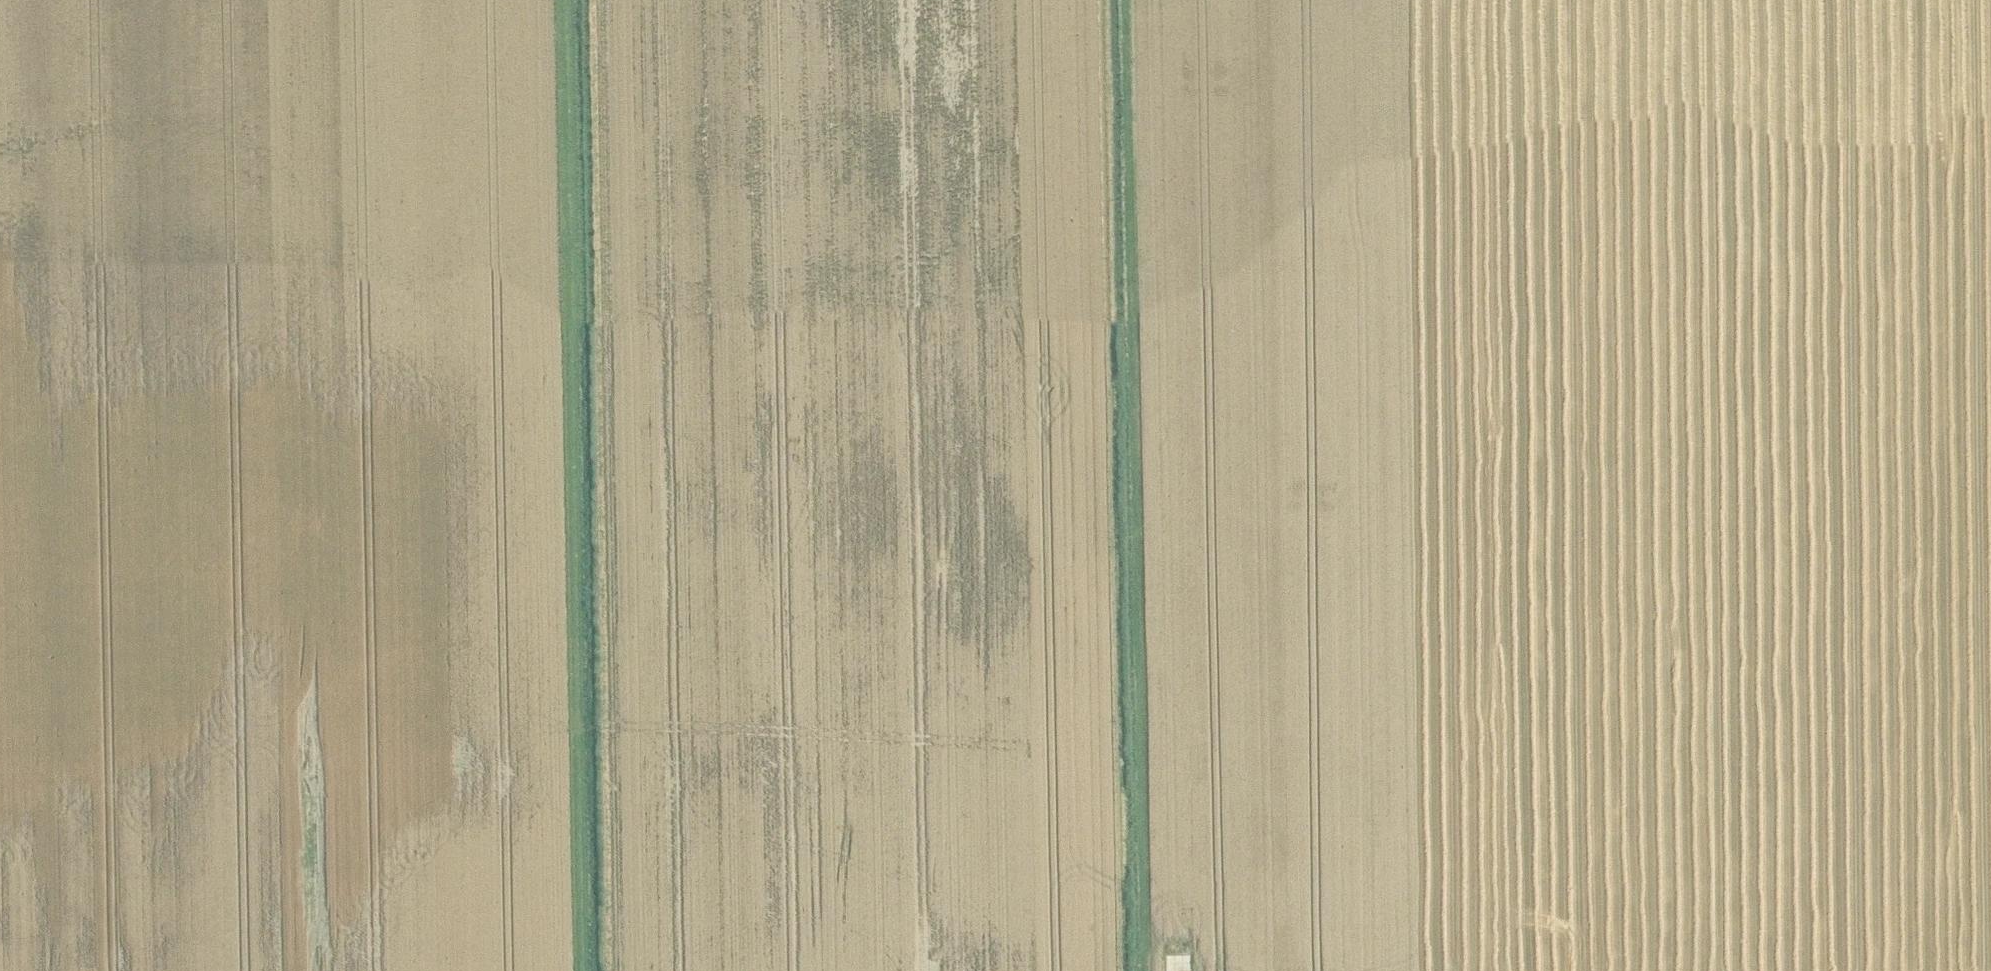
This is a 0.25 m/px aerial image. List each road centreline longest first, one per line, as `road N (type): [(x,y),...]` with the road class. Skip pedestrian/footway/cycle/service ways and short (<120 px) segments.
road 1 (track): [(561,0),(581,970)]

